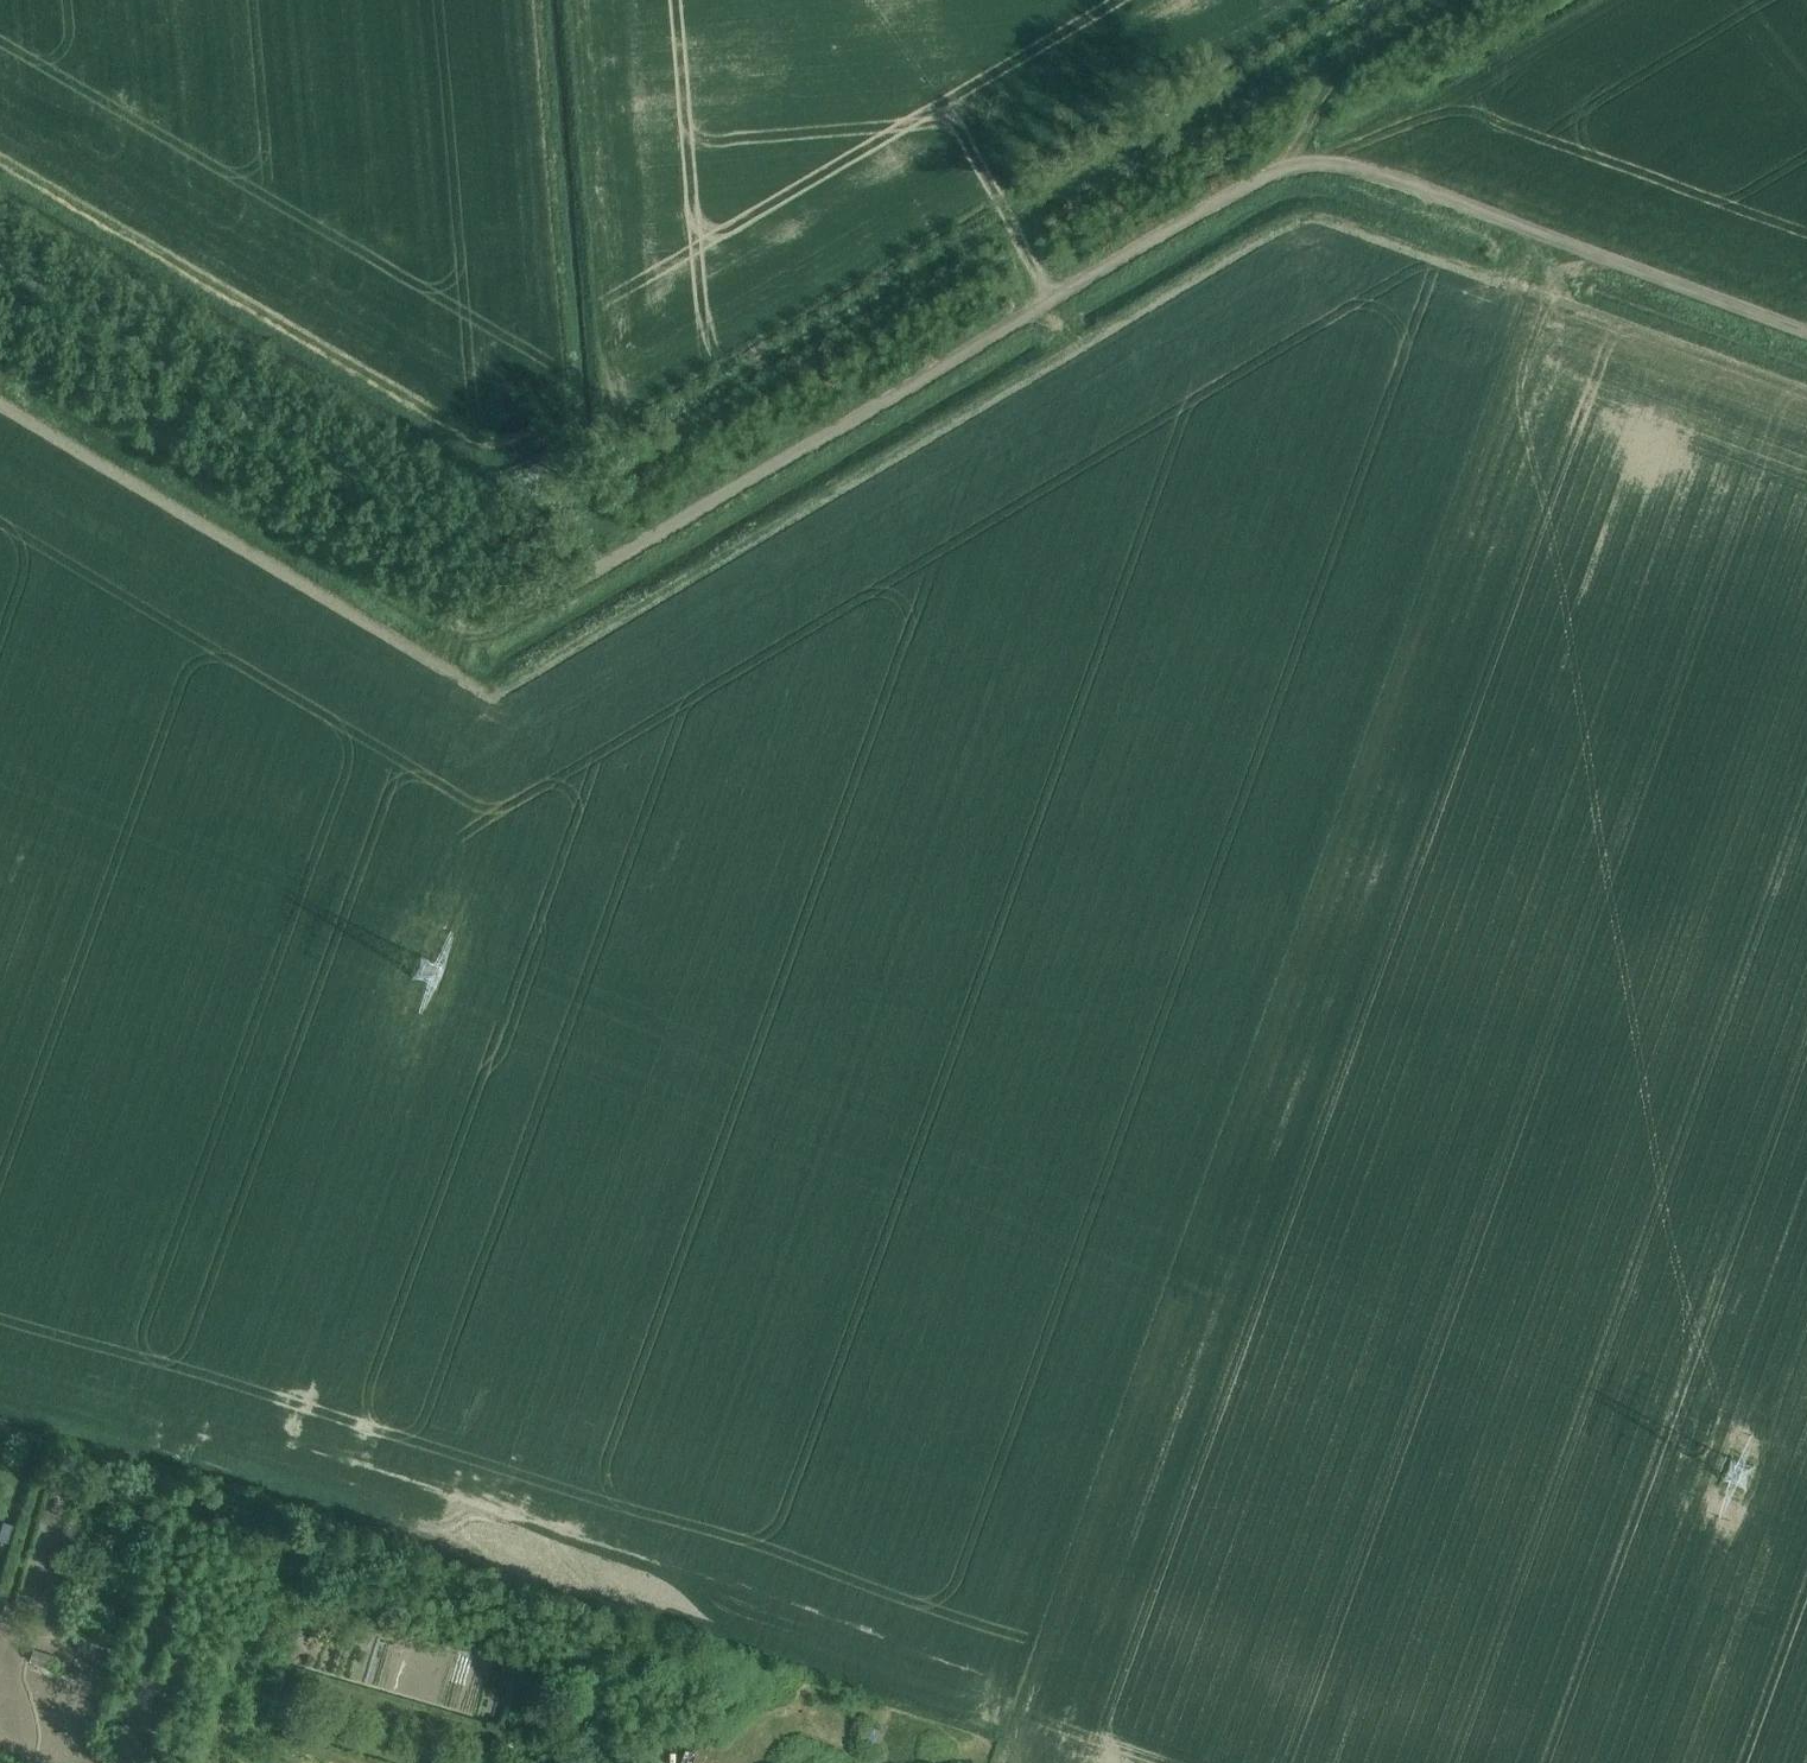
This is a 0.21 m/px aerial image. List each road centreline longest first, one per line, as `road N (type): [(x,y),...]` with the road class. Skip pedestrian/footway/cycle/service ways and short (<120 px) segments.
road 1 (track): [(1297,160),(559,607),(477,620),(399,584),(0,345)]
road 2 (track): [(1806,333),(1393,182),(1297,160)]
road 3 (track): [(1297,160),(1303,126),(1344,62),(1452,0)]

